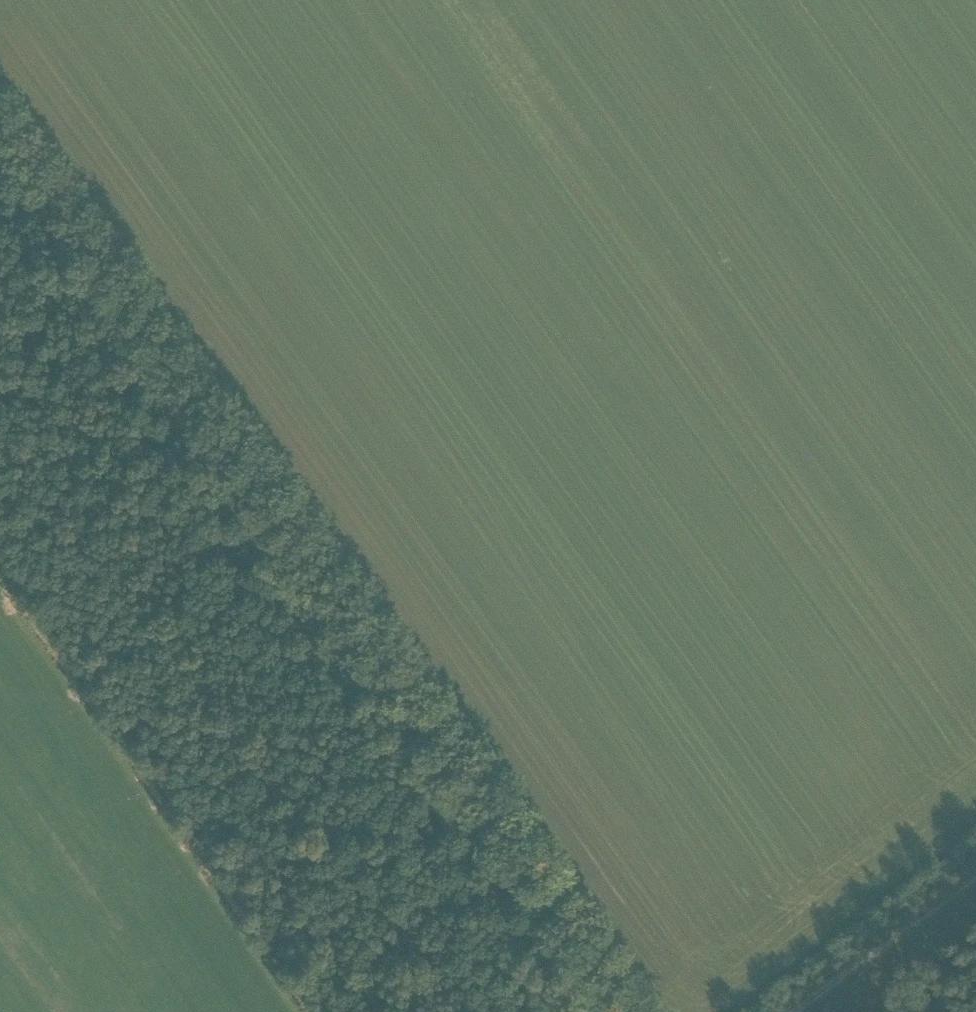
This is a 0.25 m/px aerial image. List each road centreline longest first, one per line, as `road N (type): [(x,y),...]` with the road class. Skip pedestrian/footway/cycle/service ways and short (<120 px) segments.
road 1 (track): [(635,1011),(0,117)]
road 2 (track): [(797,1011),(975,877)]
road 3 (track): [(975,909),(838,1011)]

